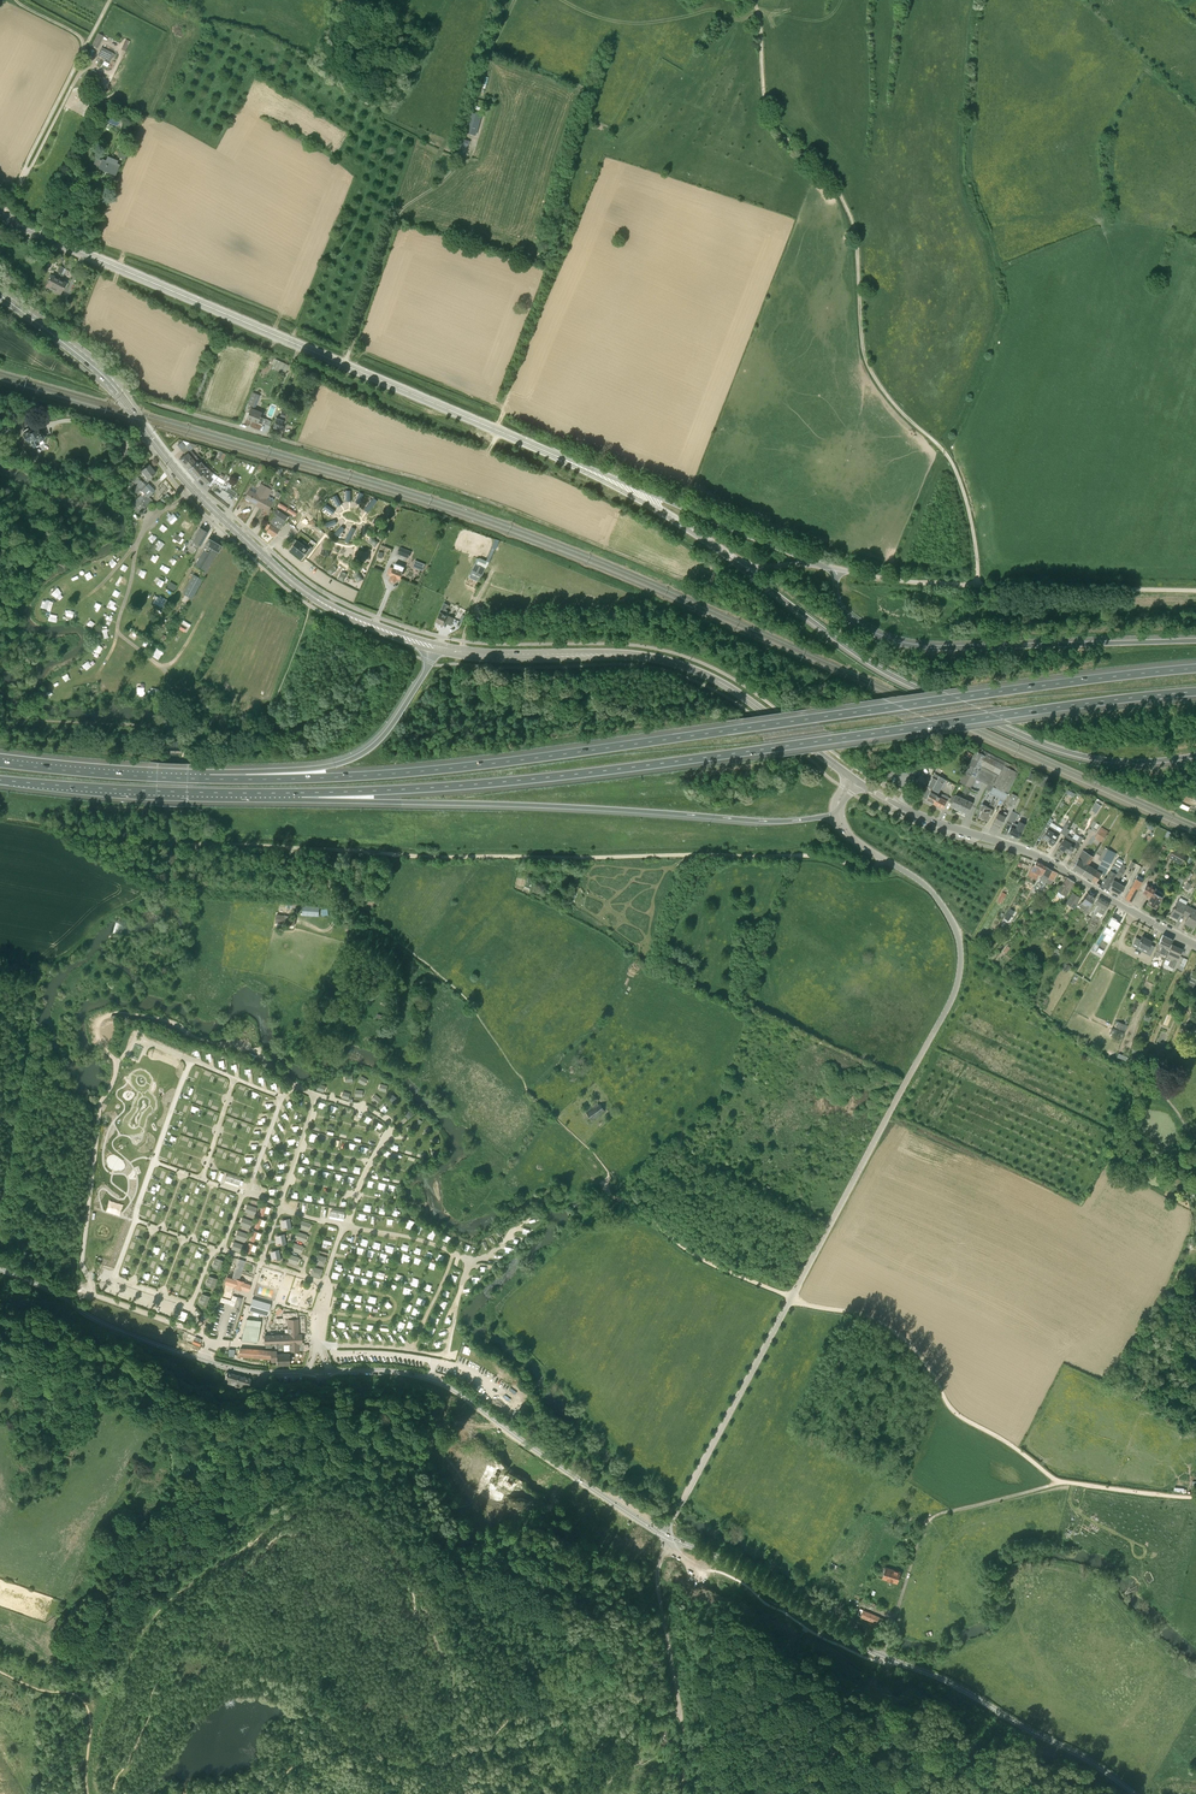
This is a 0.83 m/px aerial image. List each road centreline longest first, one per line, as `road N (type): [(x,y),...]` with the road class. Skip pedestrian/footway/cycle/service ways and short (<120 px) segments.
road 1 (motorway): [(1195,667),(461,767),(209,779)]
road 2 (motorway): [(301,792),(564,776),(1195,692)]
road 3 (unclassified): [(666,1536),(957,982),(959,942),(940,902),(853,839),(838,815)]
road 4 (unclassified): [(666,1536),(434,1380),(385,1371),(227,1367),(113,1328),(0,1270)]
road 5 (tertiary): [(631,488),(0,215)]
road 6 (track): [(977,586),(972,521),(955,469),(866,361),(855,229),(836,191),(767,116),(762,81)]
road 7 (motorway): [(301,792),(764,821),(838,815)]
road 8 (unclassified): [(1135,1793),(957,1686),(861,1646),(731,1563),(666,1536)]
road 9 (track): [(250,1298),(315,1096),(380,1115),(390,1123),(388,1141),(323,1284),(313,1314),(317,1344)]
road 10 (track): [(835,859),(348,851),(329,877)]
road 11 (motorway): [(743,567),(868,661),(1004,728),(1103,760),(1195,756)]
road 12 (tertiary): [(848,775),(741,695),(676,664),(629,655),(437,648)]
road 13 (track): [(735,561),(715,576),(690,580),(505,505),(341,456)]
road 14 (tertiary): [(437,648),(342,613),(298,586),(190,486),(119,394)]
road 15 (motorway): [(1195,641),(896,643),(846,612),(836,568)]
road 16 (track): [(317,1344),(411,1349),(452,1251),(280,1208)]
road 17 (tertiary): [(1195,945),(1040,857),(930,819),(859,783)]
road 18 (unclassified): [(1195,591),(957,585),(836,568)]
road 19 (track): [(323,1284),(135,1224),(115,1276),(194,1299)]
road 20 (motorway): [(0,780),(301,792)]
road 21 (motorway): [(437,648),(393,725),(358,756),(209,779)]
road 22 (track): [(477,140),(449,177),(395,220),(345,365)]
road 23 (track): [(748,1793),(760,1731),(784,1709),(847,1743),(859,1760),(860,1793)]
road 24 (track): [(455,1751),(447,1761),(417,1761),(350,1743),(304,1758),(255,1793)]
road 25 (tertiary): [(836,568),(631,488)]
road 26 (motorway): [(209,779),(0,762)]
road 27 (track): [(26,170),(111,0)]
road 28 (unclassified): [(302,445),(119,394)]
road 29 (track): [(666,1536),(657,1585),(681,1718)]
road 30 (track): [(315,1096),(296,1087),(283,1097),(148,1043)]
road 31 (track): [(26,170),(80,72),(114,72),(120,54),(107,43)]
road 32 (track): [(87,1793),(84,1703),(0,1672)]
road 33 (track): [(191,1060),(137,1223)]
road 34 (tertiary): [(119,394),(0,295)]
road 35 (tertiary): [(631,488),(743,567)]
road 36 (track): [(1059,1483),(1195,1497)]
road 37 (track): [(469,1259),(446,1355),(411,1349)]
road 38 (track): [(281,1205),(154,1162)]

